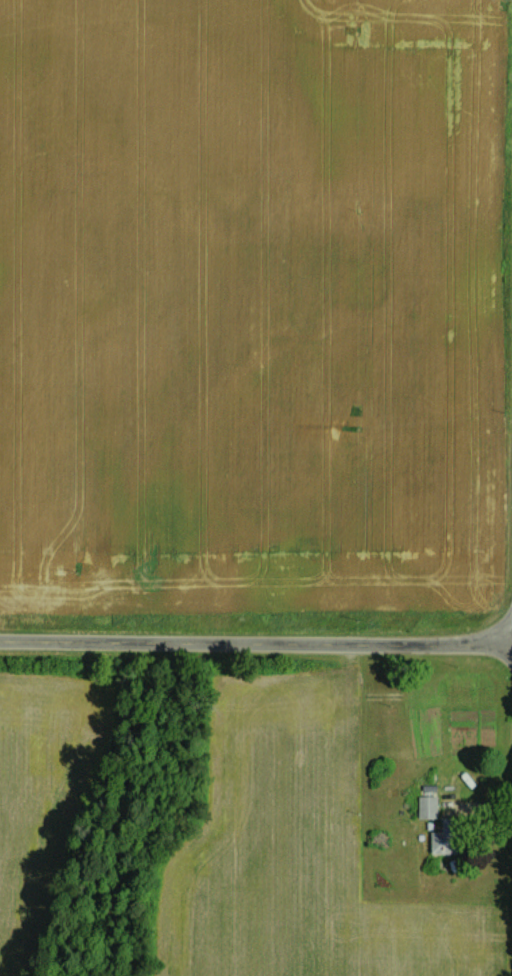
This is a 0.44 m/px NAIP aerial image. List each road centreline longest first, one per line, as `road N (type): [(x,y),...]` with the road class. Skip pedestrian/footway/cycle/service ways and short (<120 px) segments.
road 1 (tertiary): [(0,638),(511,643)]

